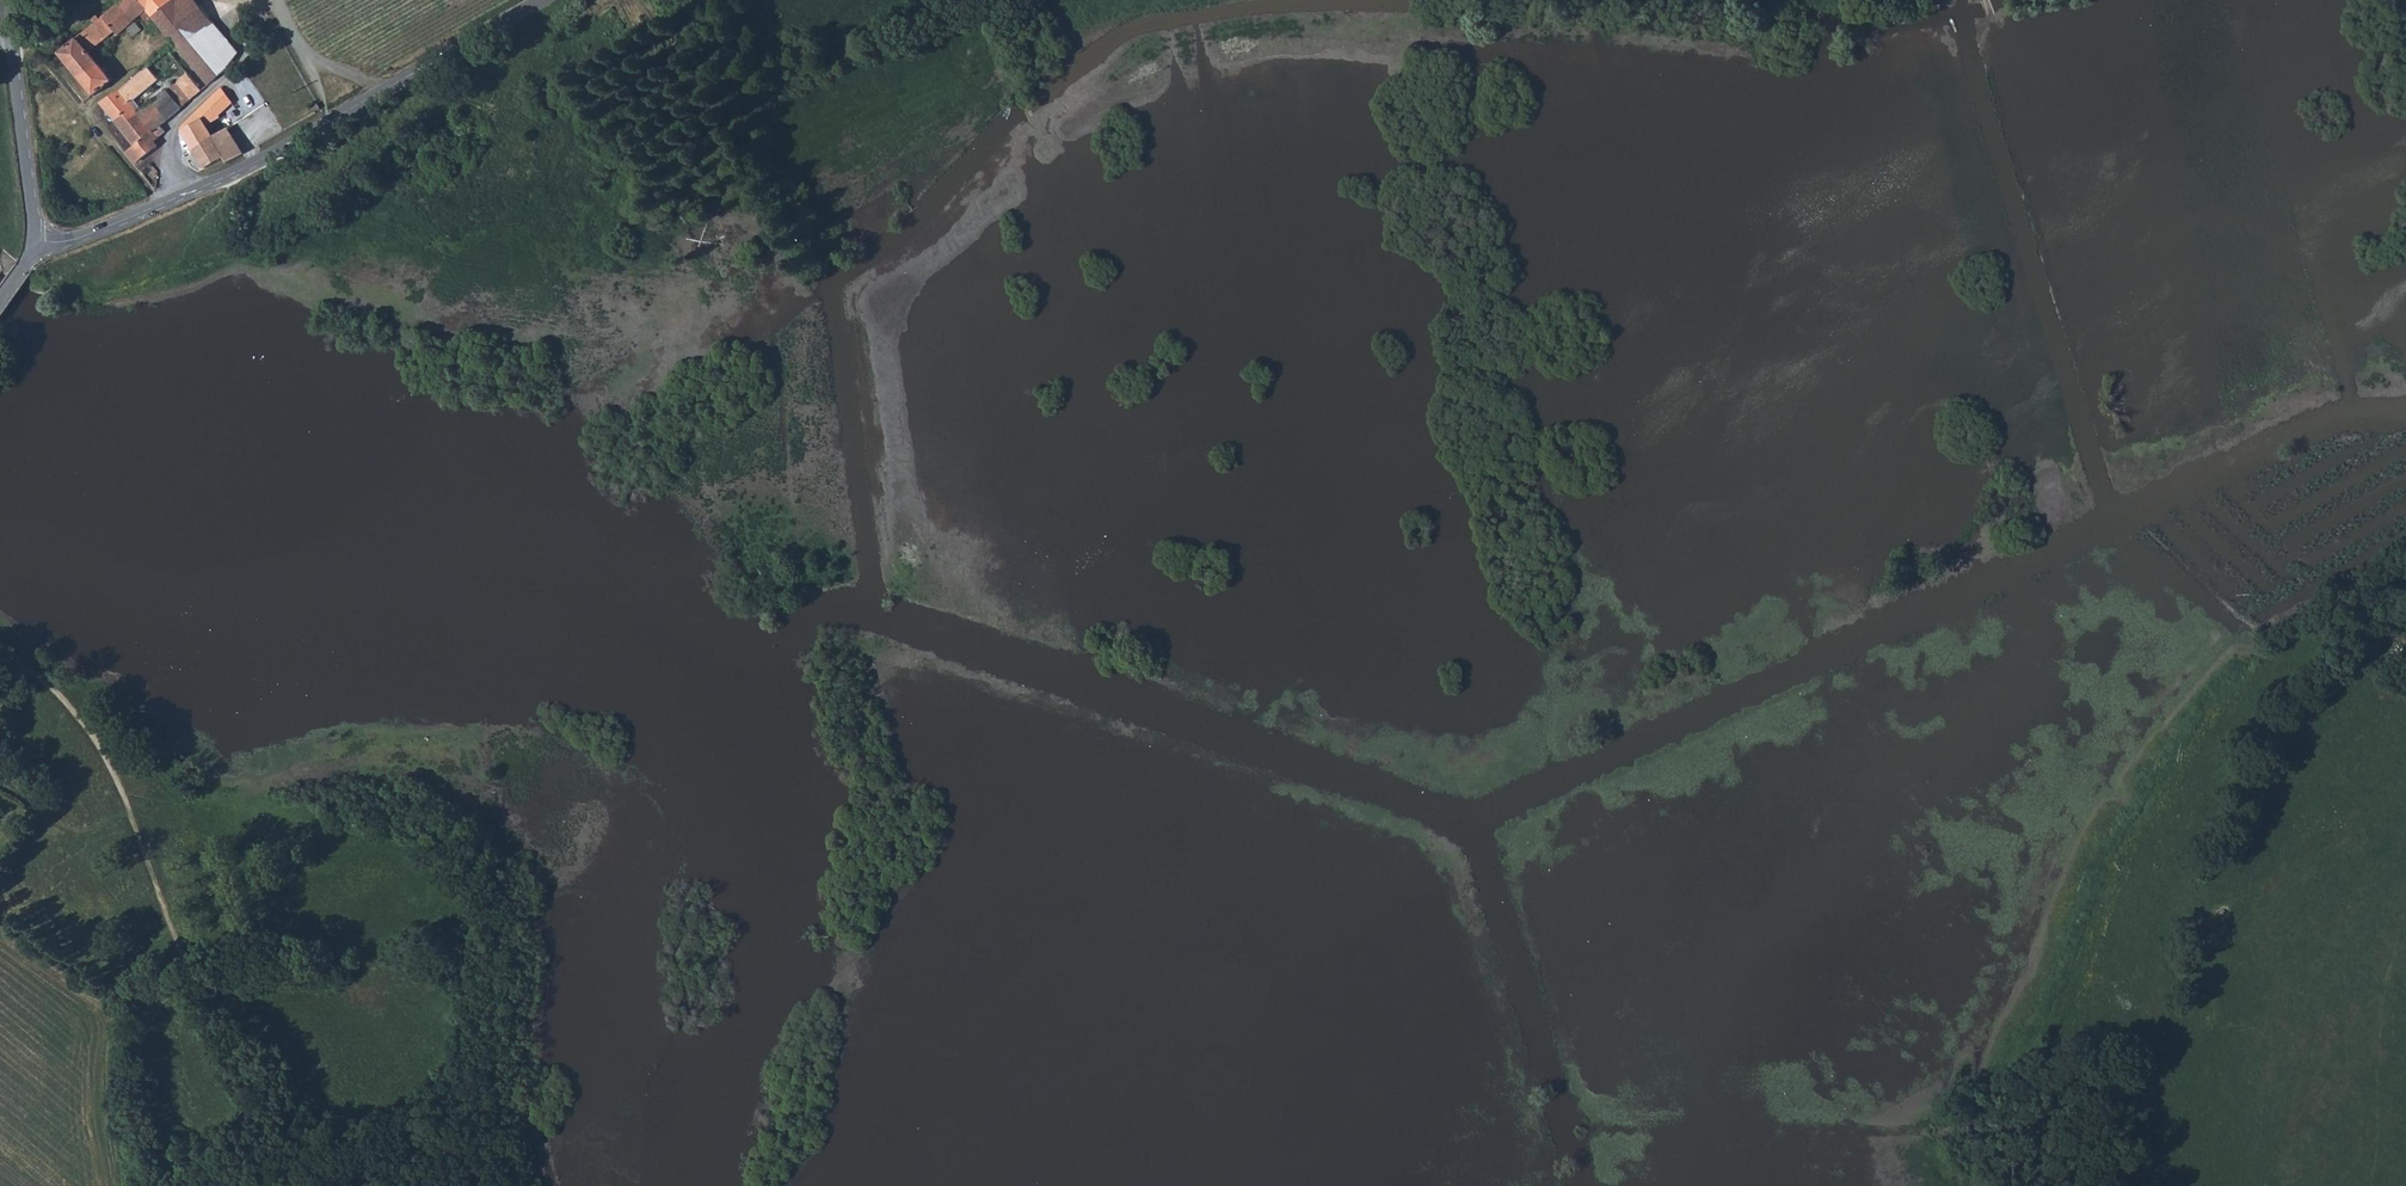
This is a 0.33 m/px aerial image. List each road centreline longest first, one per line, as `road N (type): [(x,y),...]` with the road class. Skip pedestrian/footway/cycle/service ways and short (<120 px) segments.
road 1 (track): [(389,1185),(164,880),(107,755),(73,707),(0,650)]
road 2 (tertiary): [(34,241),(102,229),(315,136),(541,0)]
road 3 (tertiary): [(34,241),(5,0)]
road 4 (track): [(336,125),(280,0)]

